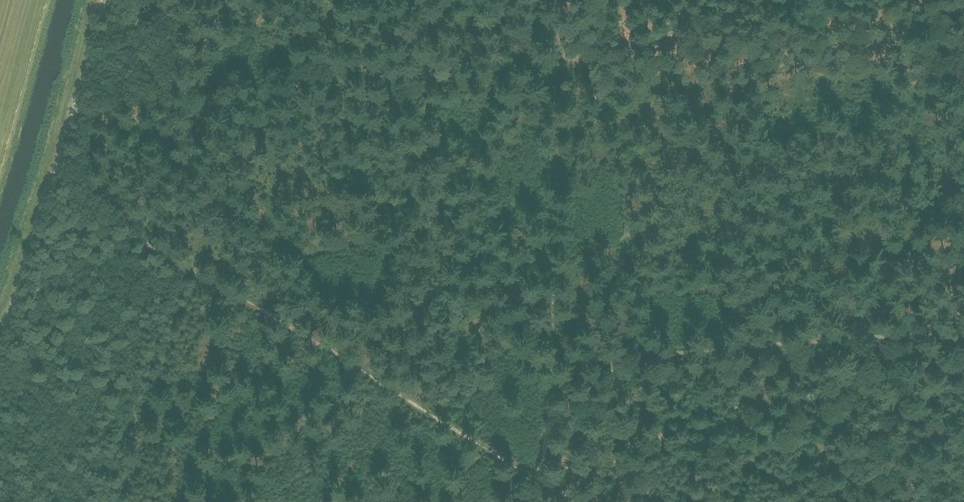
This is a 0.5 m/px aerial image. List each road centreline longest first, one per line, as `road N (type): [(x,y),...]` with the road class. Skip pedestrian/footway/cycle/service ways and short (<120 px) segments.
road 1 (track): [(55,182),(574,501)]

